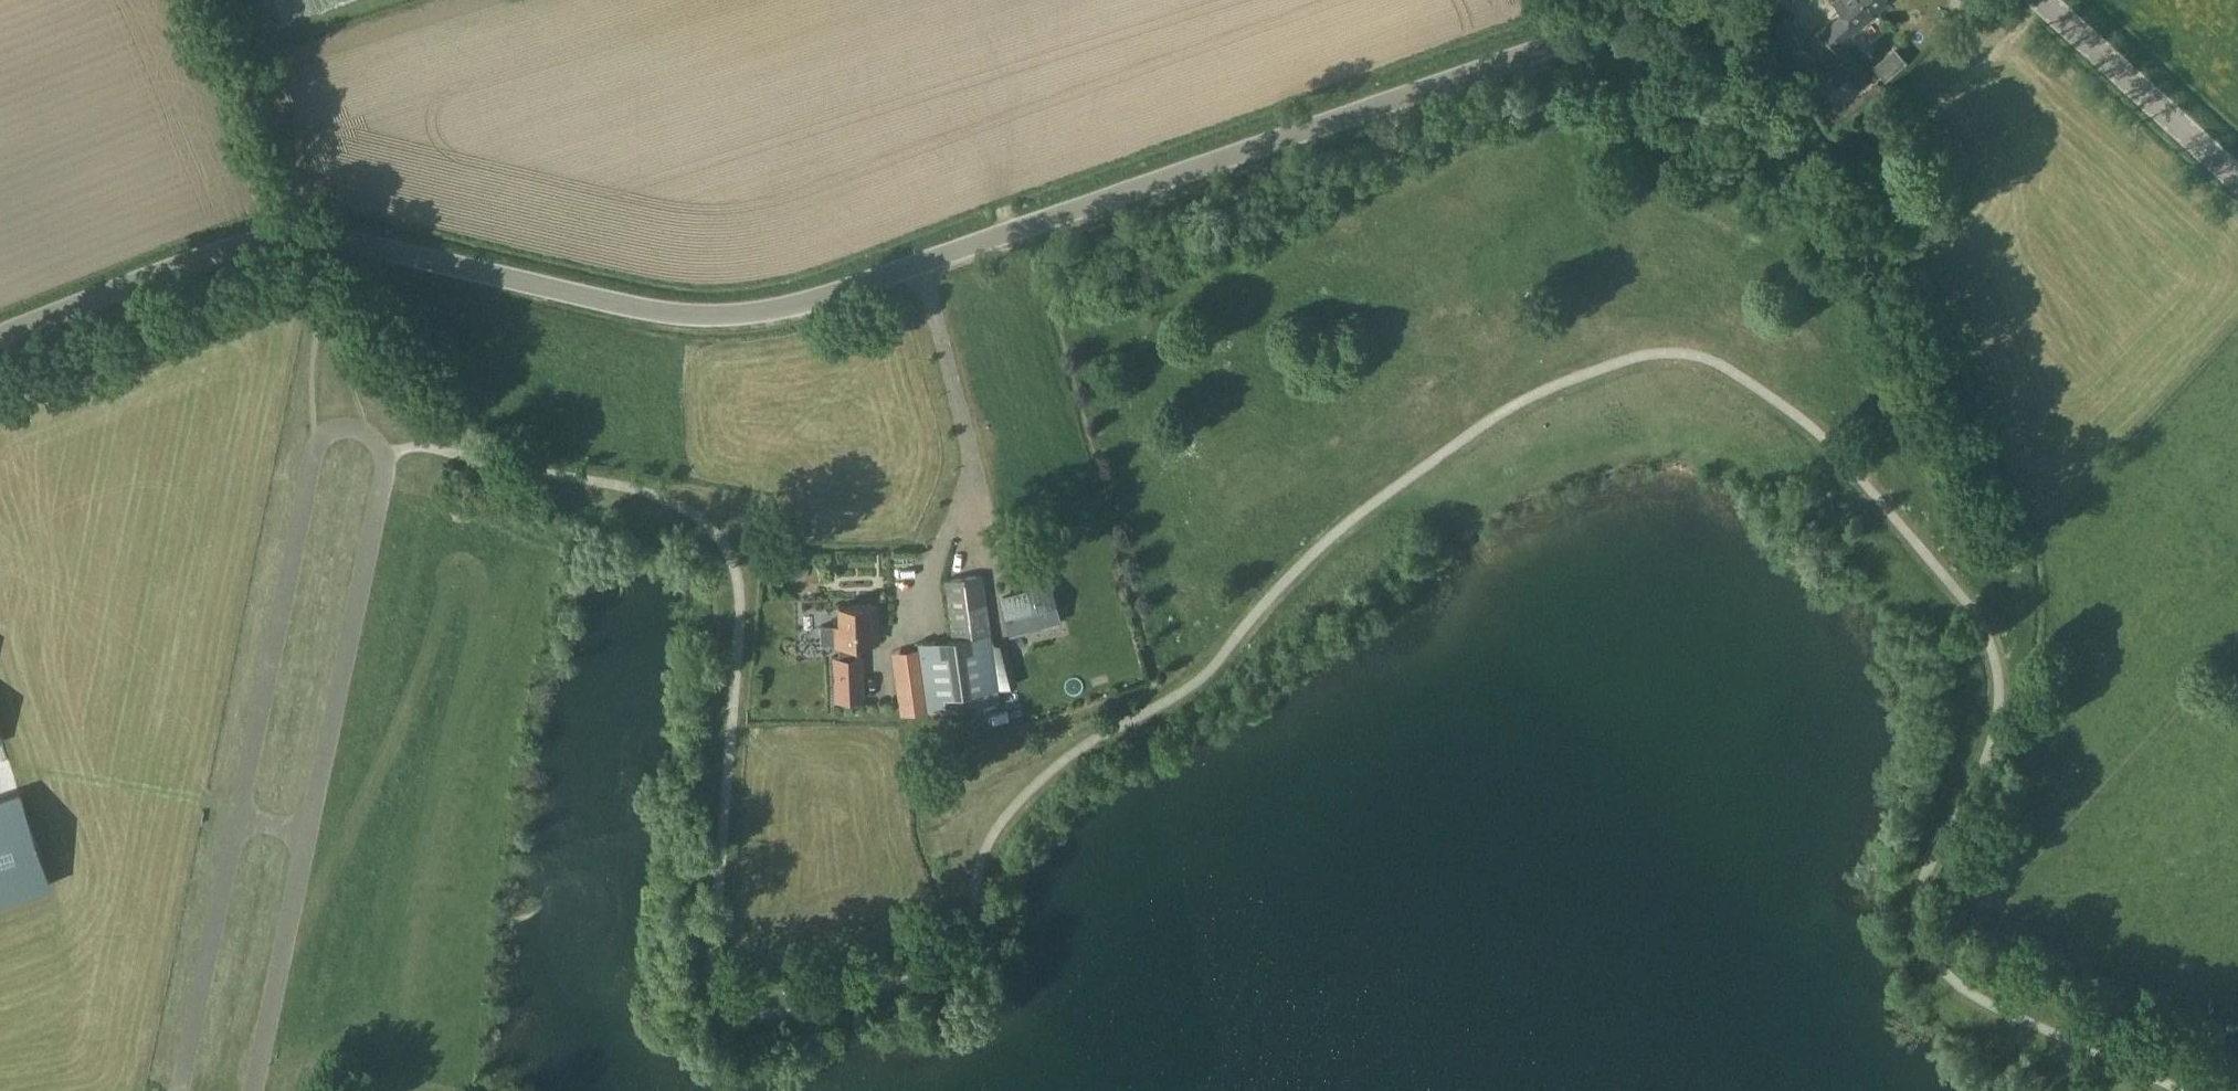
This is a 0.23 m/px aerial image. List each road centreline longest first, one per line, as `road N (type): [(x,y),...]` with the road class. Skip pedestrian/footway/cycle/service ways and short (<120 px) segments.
road 1 (unclassified): [(0,340),(247,242),(302,235),(657,317),(754,317),(1668,0)]
road 2 (tertiary): [(2237,186),(2034,0)]
road 3 (track): [(200,0),(302,235)]

